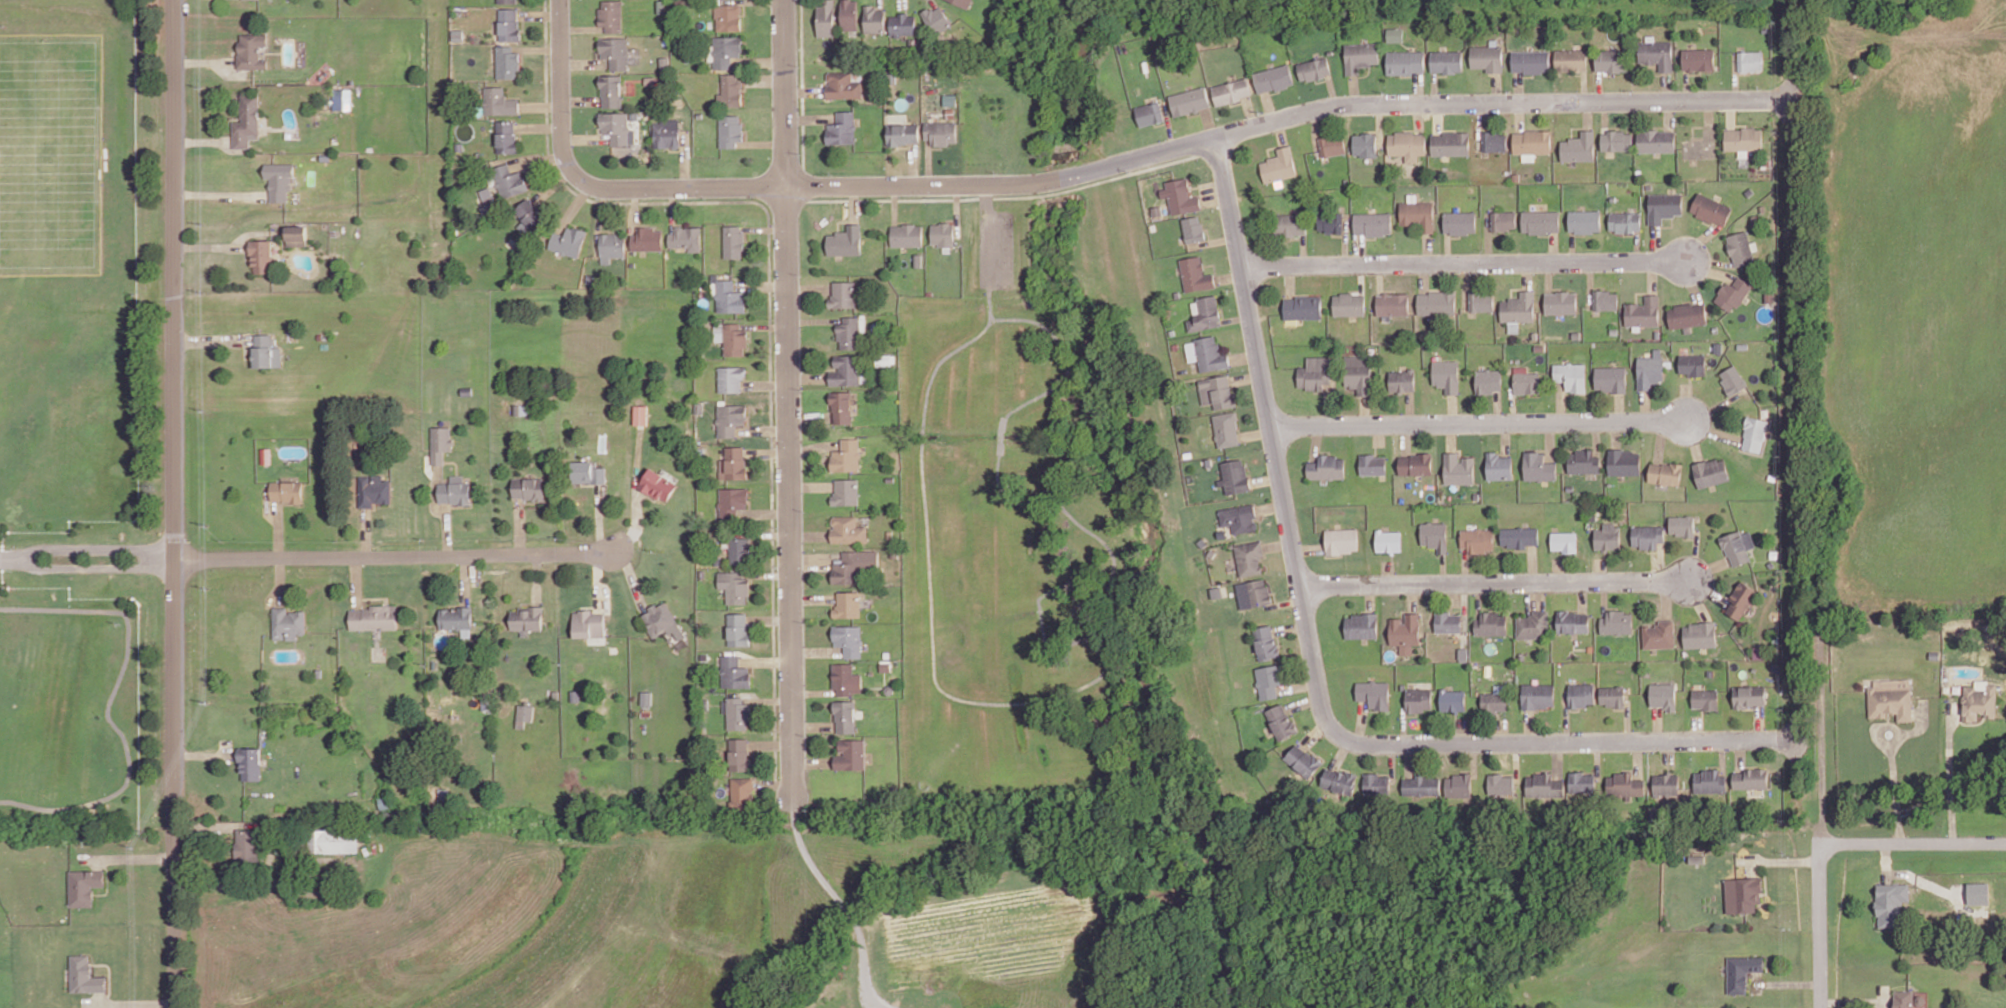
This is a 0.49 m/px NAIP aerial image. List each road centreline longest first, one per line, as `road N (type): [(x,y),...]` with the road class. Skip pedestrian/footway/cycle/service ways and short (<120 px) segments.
road 1 (residential): [(560,0),(565,160),(581,180),(605,187),(1034,183),(1335,105),(1771,99)]
road 2 (tertiary): [(173,0),(177,1007)]
road 3 (residential): [(784,0),(794,797)]
road 4 (residential): [(1215,136),(1320,698),(1341,736)]
road 5 (residential): [(1242,268),(1685,259)]
road 6 (residential): [(173,558),(615,549)]
road 7 (residential): [(1271,428),(1685,419)]
road 8 (residential): [(1300,586),(1687,580)]
road 9 (residential): [(1821,1007),(1818,639)]
road 10 (residential): [(1341,736),(1363,743),(1658,739)]
road 11 (residential): [(2005,842),(1820,842)]
road 12 (residential): [(173,558),(140,548),(0,556)]
road 13 (residential): [(0,559),(152,566),(173,558)]
road 14 (residential): [(1802,738),(1658,739)]

